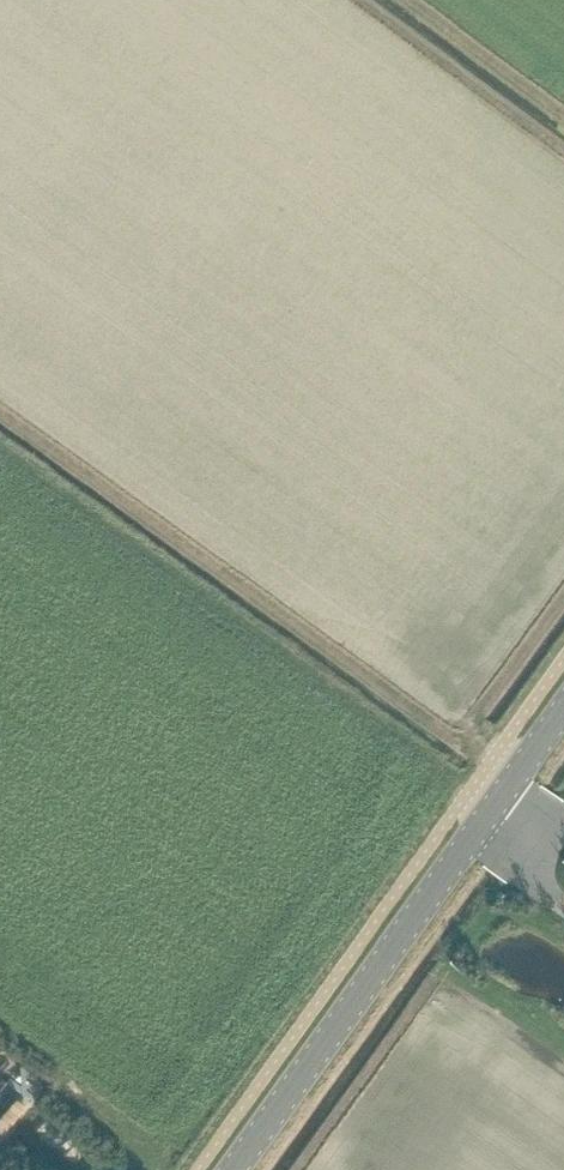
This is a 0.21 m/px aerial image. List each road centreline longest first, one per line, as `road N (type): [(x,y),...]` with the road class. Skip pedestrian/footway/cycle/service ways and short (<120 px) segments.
road 1 (tertiary): [(237,1169),(563,712)]

